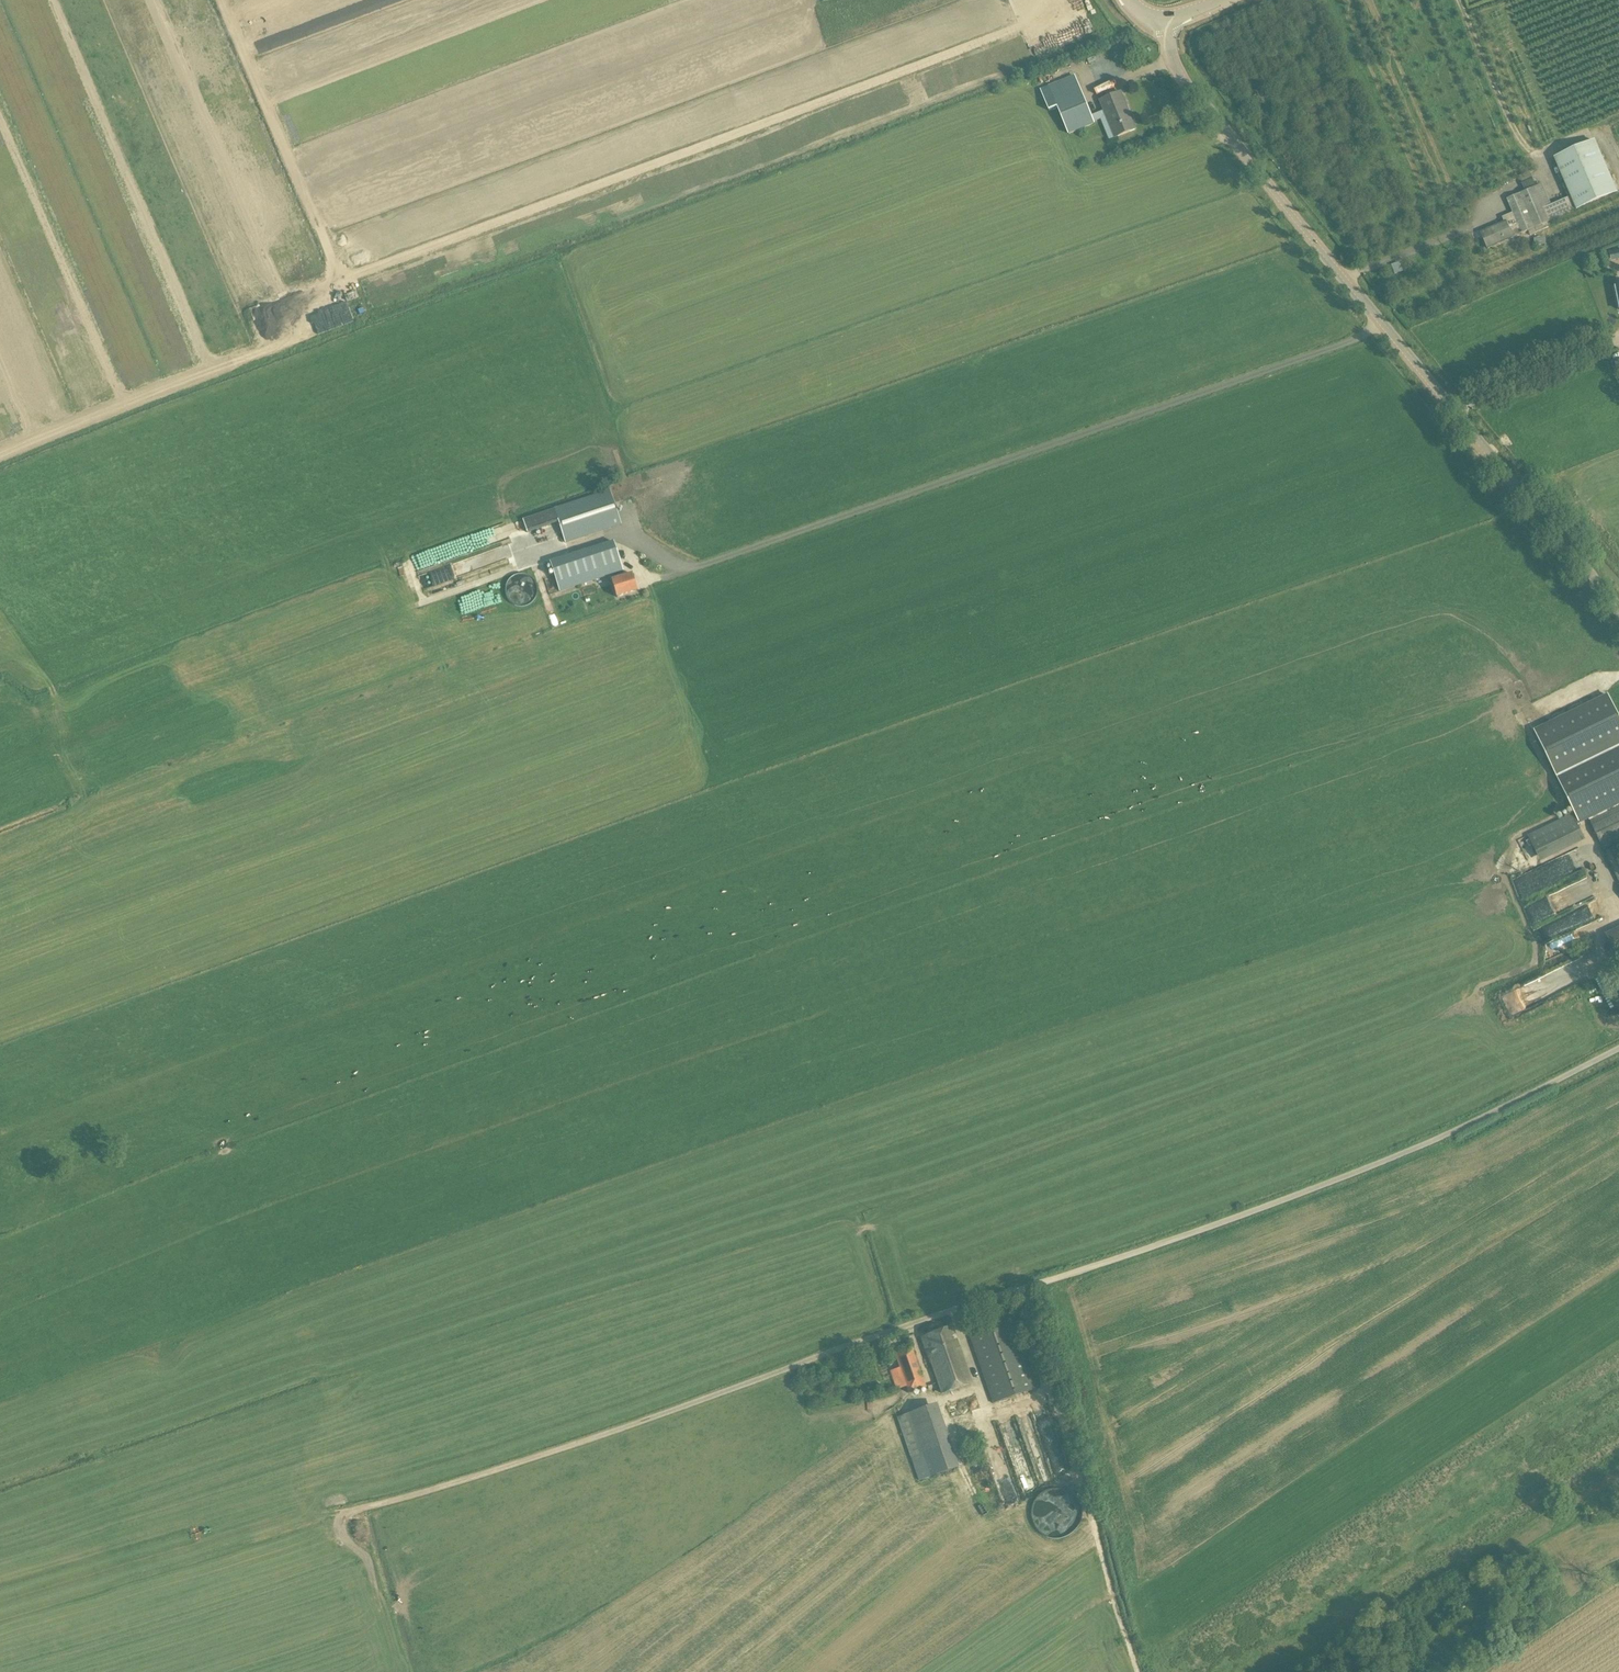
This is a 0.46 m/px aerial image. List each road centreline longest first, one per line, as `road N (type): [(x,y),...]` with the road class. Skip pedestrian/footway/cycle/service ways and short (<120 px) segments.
road 1 (tertiary): [(1618,612),(1184,82),(1172,63),(1166,20)]
road 2 (track): [(341,1518),(1019,1289)]
road 3 (track): [(1137,1671),(1052,1394),(991,1414),(956,1310)]
road 4 (track): [(104,1568),(267,1526),(341,1518),(341,1537),(364,1555),(397,1663),(390,1671)]

